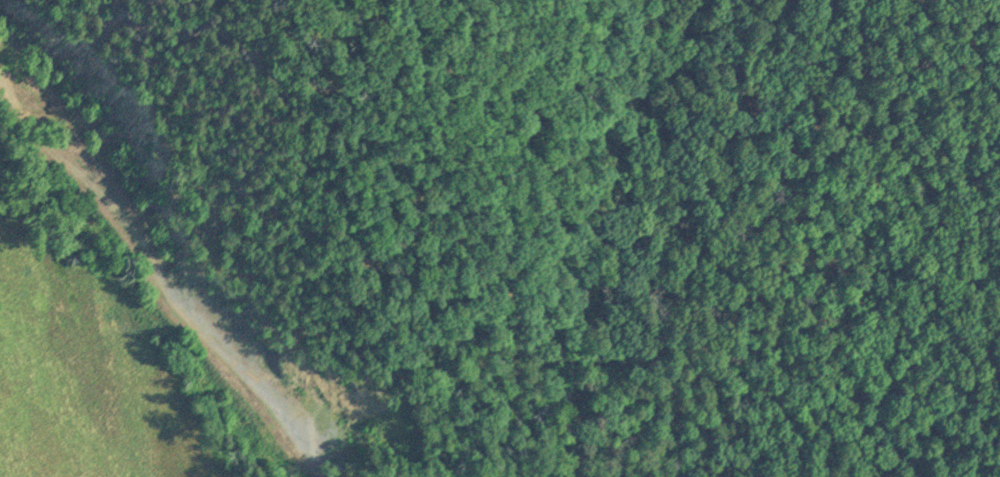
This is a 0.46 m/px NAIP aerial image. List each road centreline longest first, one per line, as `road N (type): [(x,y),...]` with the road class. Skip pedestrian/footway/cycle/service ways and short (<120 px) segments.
road 1 (residential): [(669,0),(590,243),(558,476)]
road 2 (track): [(332,476),(247,299),(151,193)]

